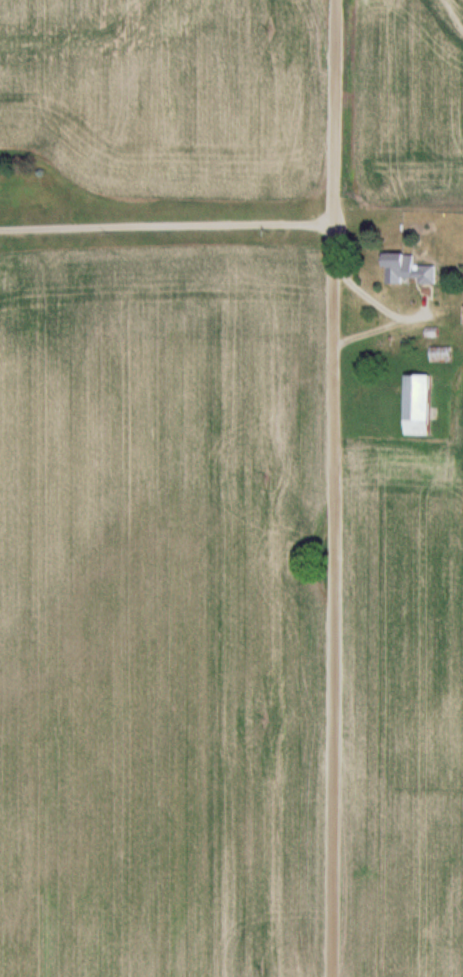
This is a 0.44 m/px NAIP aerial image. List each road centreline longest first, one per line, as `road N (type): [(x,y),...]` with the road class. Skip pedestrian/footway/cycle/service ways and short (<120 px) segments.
road 1 (residential): [(330,976),(336,0)]

